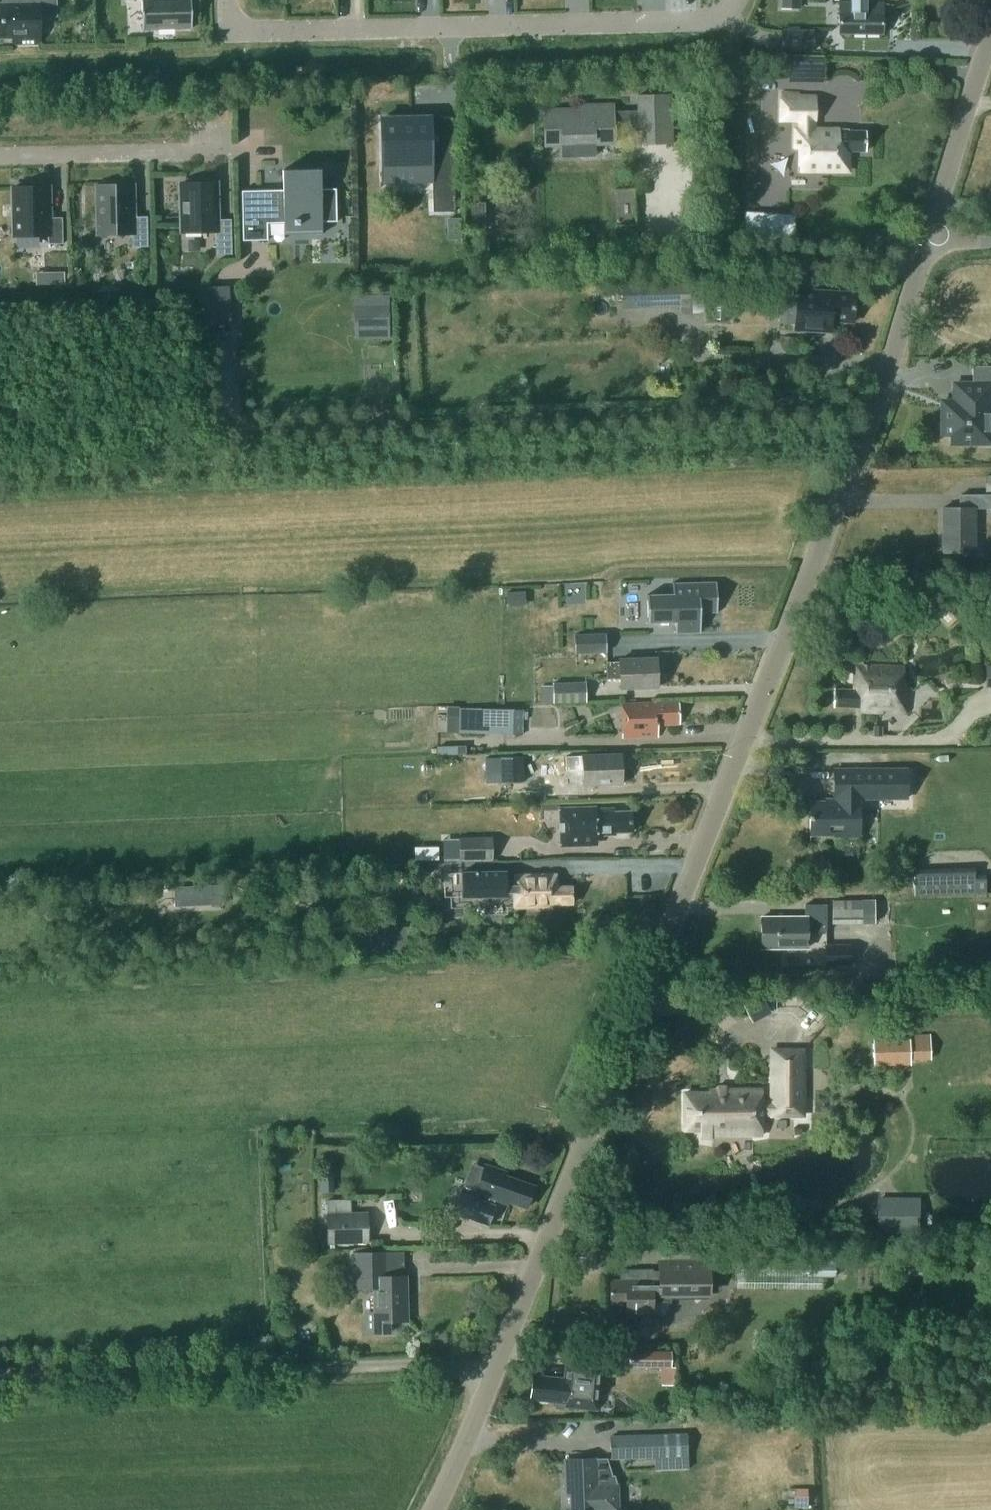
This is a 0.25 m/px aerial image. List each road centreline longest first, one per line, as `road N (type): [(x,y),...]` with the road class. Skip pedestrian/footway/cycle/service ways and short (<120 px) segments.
road 1 (tertiary): [(490,1381),(855,460),(931,242)]
road 2 (residential): [(738,0),(725,16),(704,23),(255,33),(232,23),(225,0)]
road 3 (unclassified): [(0,1374),(438,1365),(490,1381)]
road 4 (residential): [(219,152),(0,156)]
road 5 (tertiary): [(931,242),(990,47)]
road 6 (tertiary): [(434,1509),(490,1381)]

